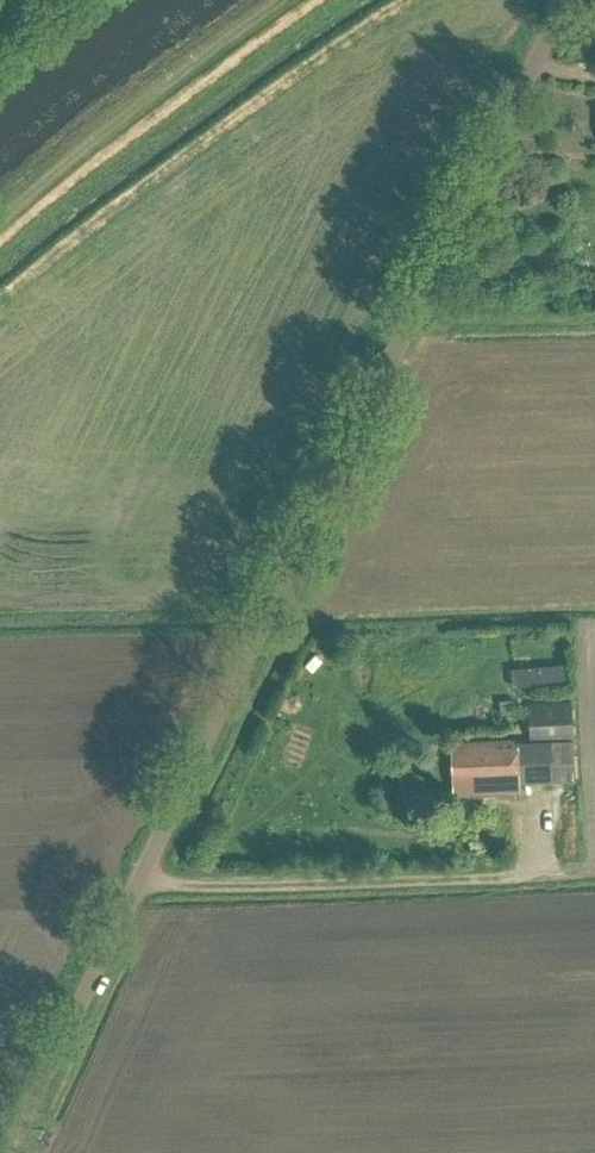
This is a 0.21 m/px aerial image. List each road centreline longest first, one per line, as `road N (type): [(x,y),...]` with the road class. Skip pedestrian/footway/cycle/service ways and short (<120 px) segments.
road 1 (unclassified): [(7,1152),(563,0)]
road 2 (track): [(140,881),(182,887),(505,880),(530,868)]
road 3 (track): [(274,0),(0,204)]

